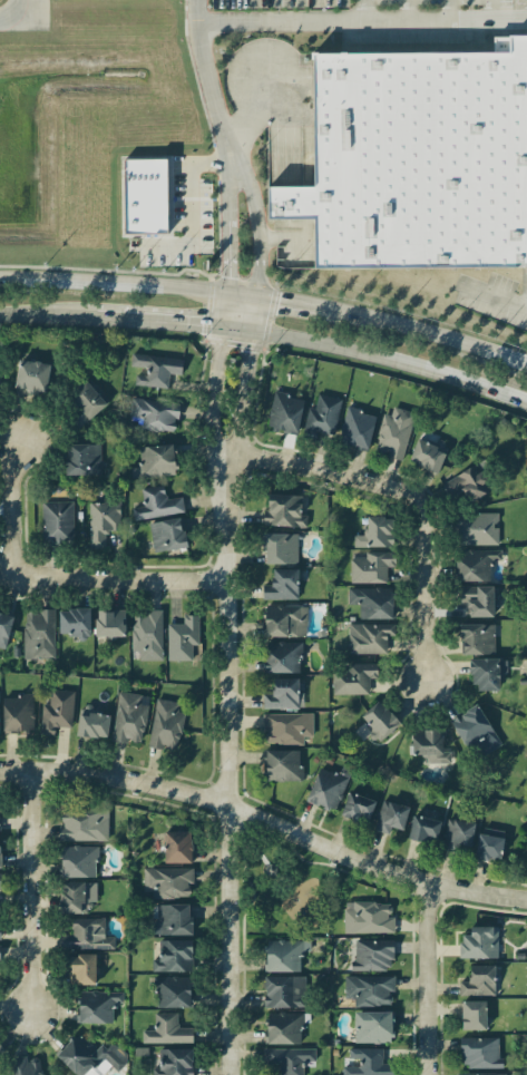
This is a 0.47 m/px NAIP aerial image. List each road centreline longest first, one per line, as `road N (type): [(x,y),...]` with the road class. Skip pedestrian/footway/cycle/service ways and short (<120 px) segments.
road 1 (residential): [(225,459),(236,1074)]
road 2 (residential): [(0,772),(94,772),(192,791),(436,886)]
road 3 (residential): [(225,459),(303,466),(421,497),(431,549),(427,683)]
road 4 (residential): [(226,580),(20,569),(10,488),(17,446)]
road 5 (secondary): [(252,334),(392,361),(526,405)]
road 6 (residential): [(29,771),(31,1012)]
road 7 (secondary): [(226,296),(0,281)]
road 8 (secondary): [(526,365),(321,311)]
road 9 (residential): [(436,1074),(436,886)]
road 10 (residential): [(226,296),(214,374),(214,427),(225,459)]
road 11 (residential): [(225,459),(257,301)]
road 12 (secondary): [(92,320),(252,334)]

